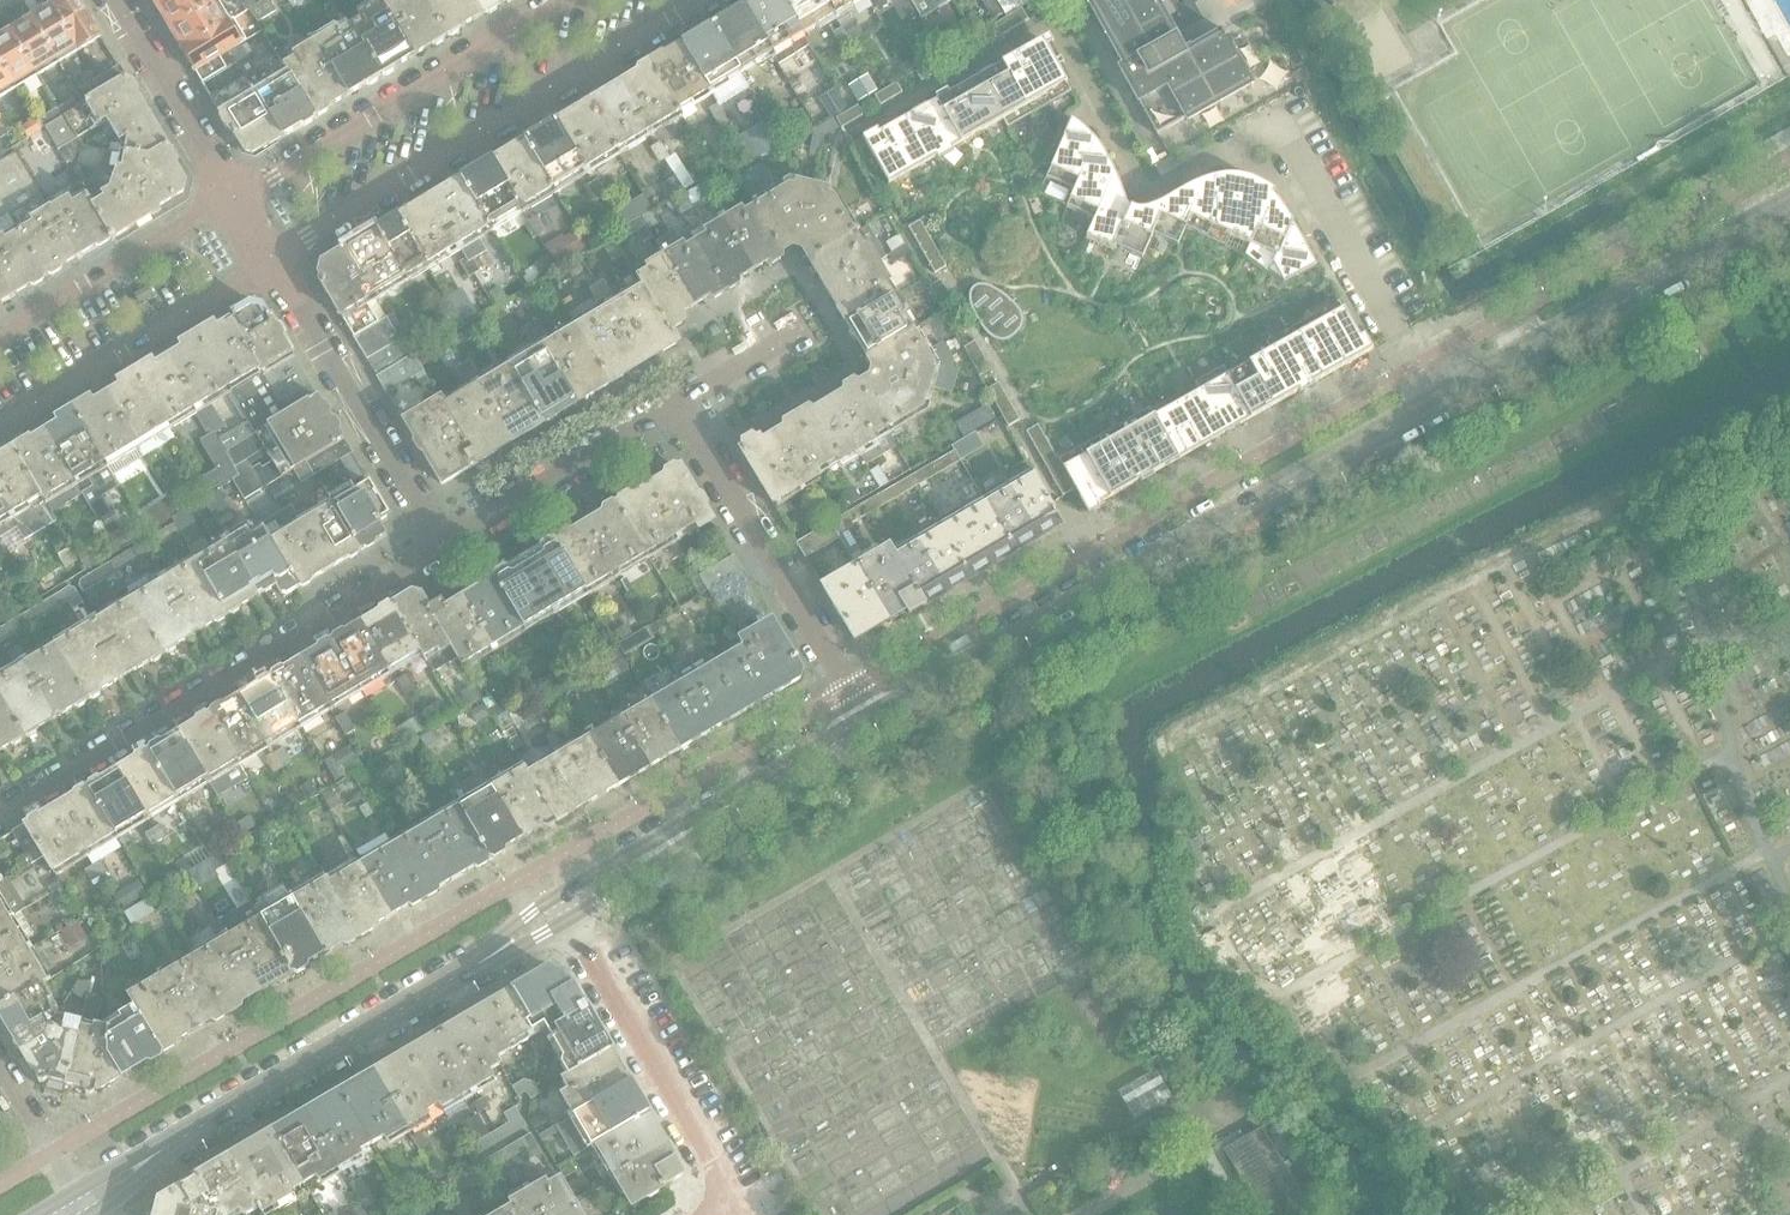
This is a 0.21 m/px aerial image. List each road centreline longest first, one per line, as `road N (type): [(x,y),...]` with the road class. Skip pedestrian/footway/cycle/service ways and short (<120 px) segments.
road 1 (residential): [(870,724),(1789,204)]
road 2 (residential): [(84,1205),(563,906)]
road 3 (residential): [(447,543),(0,815)]
road 4 (residential): [(275,258),(700,0)]
road 5 (residential): [(572,0),(239,199)]
road 6 (residential): [(870,724),(672,410)]
road 7 (residential): [(563,906),(870,724)]
road 8 (residential): [(563,906),(730,1195)]
road 9 (residential): [(447,543),(275,258)]
road 10 (residential): [(0,424),(275,258)]
road 11 (residential): [(239,199),(0,342)]
road 12 (residential): [(447,543),(672,410)]
road 13 (residential): [(239,199),(119,0)]
road 14 (residential): [(84,1205),(0,1068)]
road 15 (residential): [(672,410),(787,340)]

